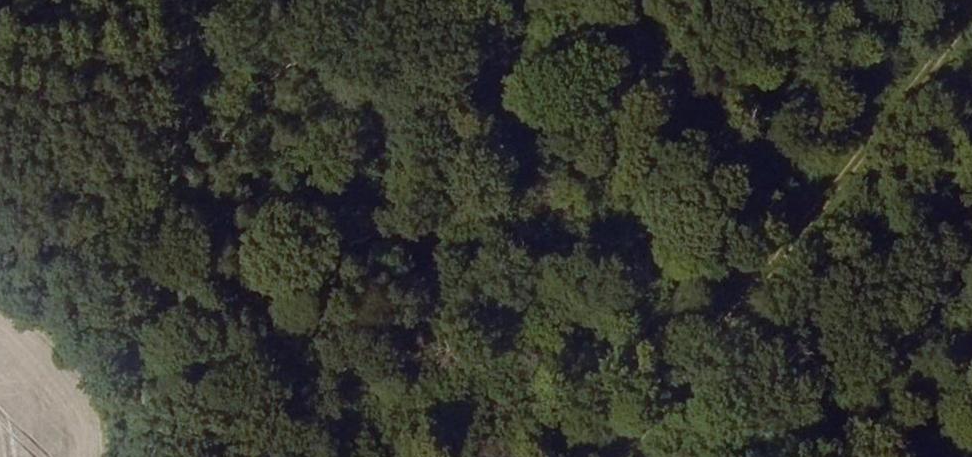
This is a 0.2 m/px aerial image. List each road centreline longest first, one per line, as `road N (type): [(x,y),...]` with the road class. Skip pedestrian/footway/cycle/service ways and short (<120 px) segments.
road 1 (track): [(641,456),(971,41)]
road 2 (track): [(206,0),(148,456)]

